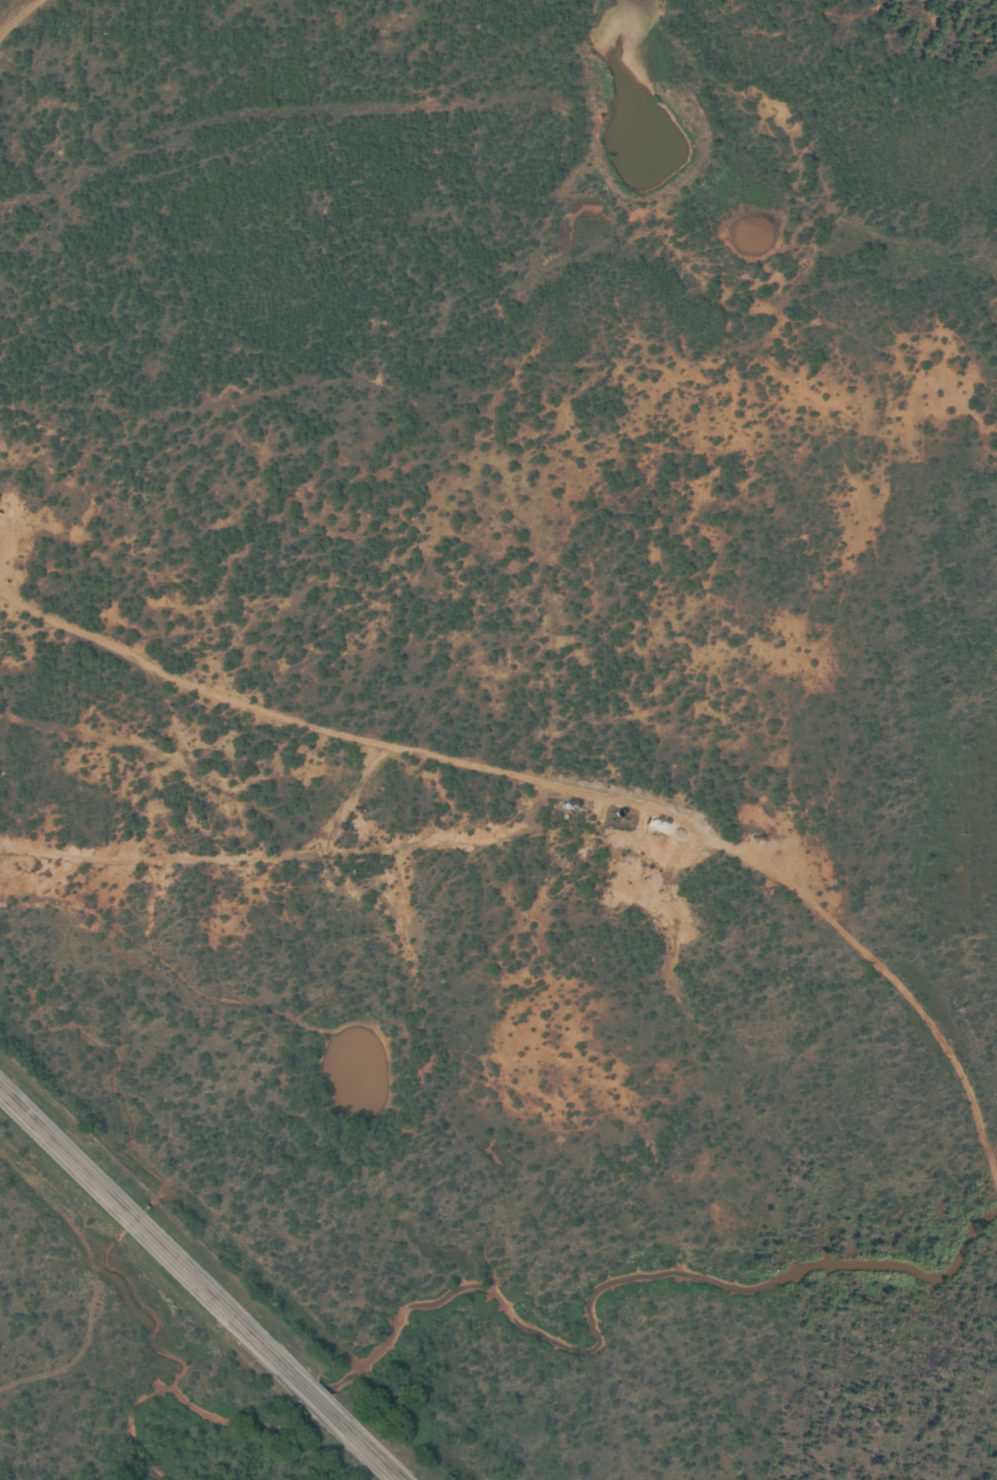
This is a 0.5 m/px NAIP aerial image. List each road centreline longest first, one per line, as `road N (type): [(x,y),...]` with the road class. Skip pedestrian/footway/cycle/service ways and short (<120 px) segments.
road 1 (primary): [(0,1087),(402,1479)]

